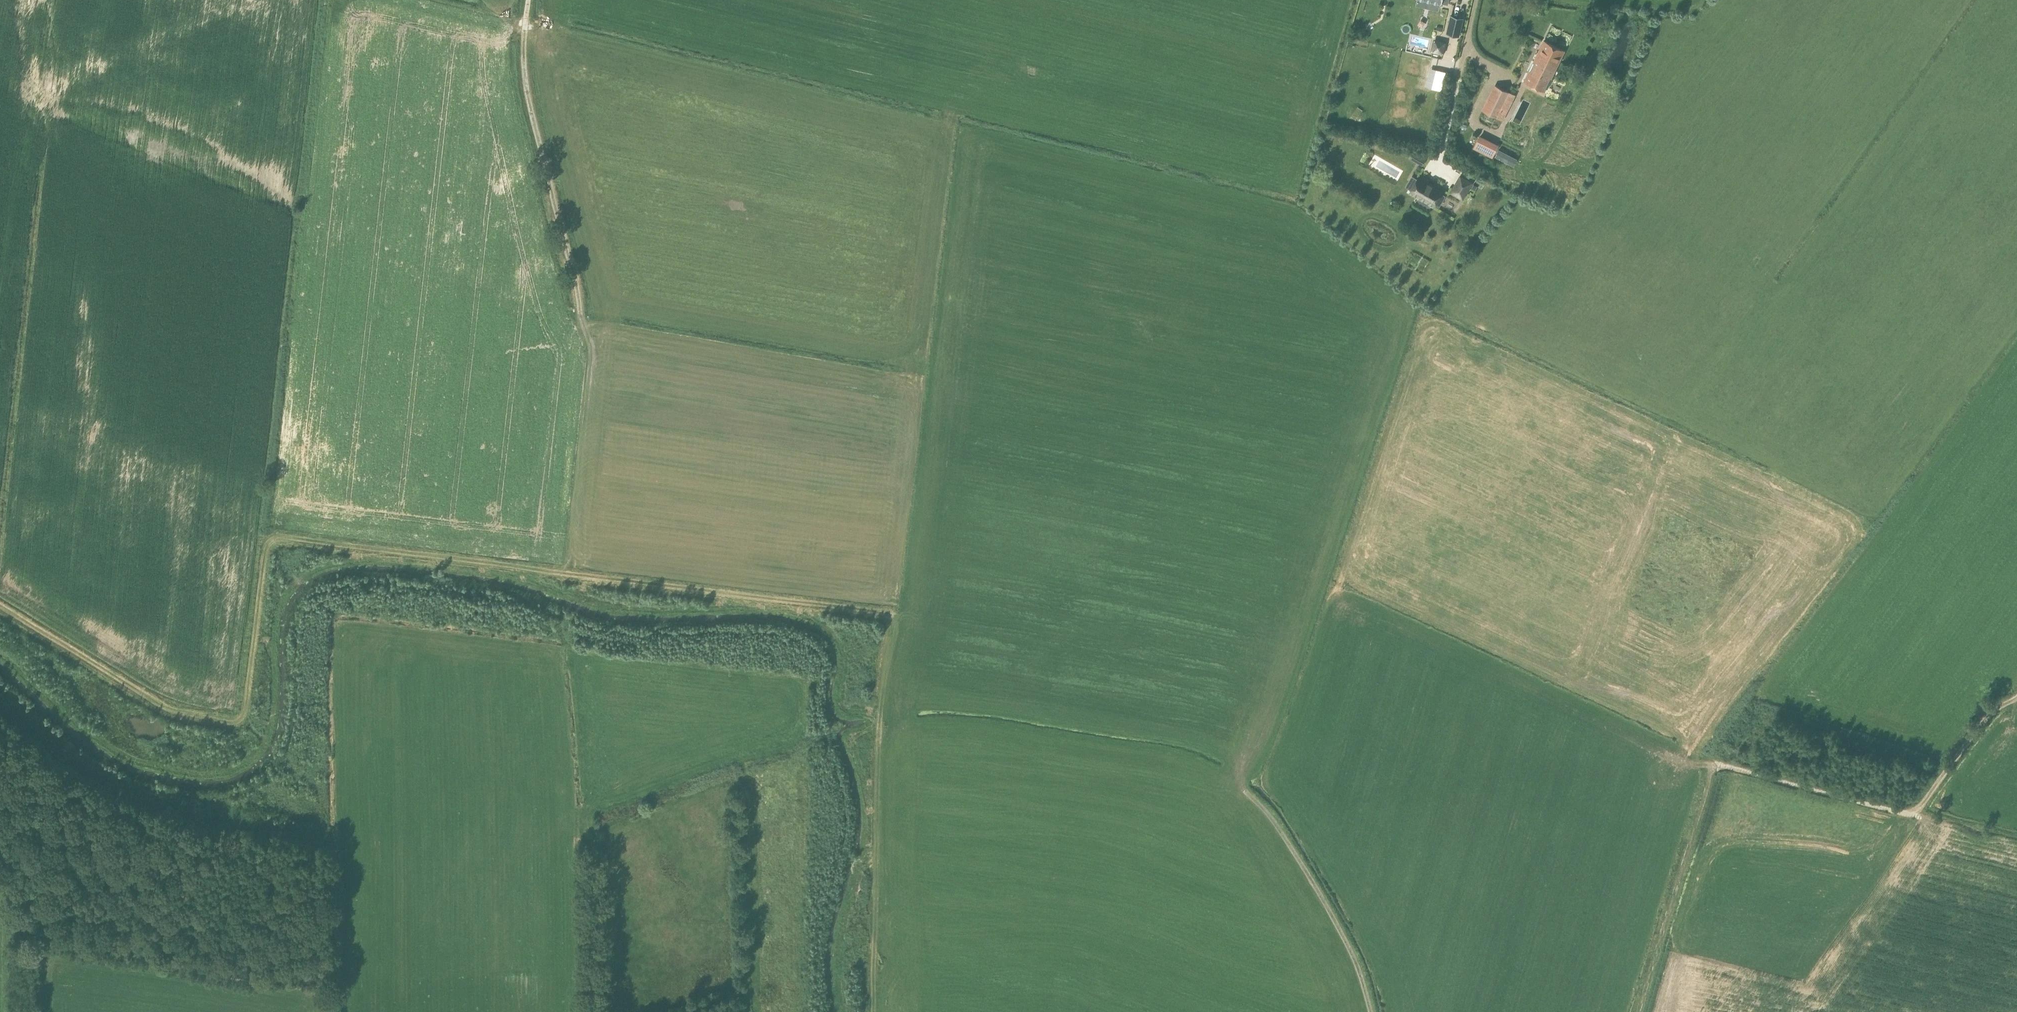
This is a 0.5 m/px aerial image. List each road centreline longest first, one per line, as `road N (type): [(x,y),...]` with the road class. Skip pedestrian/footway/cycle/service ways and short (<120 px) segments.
road 1 (track): [(1371,1011),(1351,953),(1297,858),(1245,791)]

